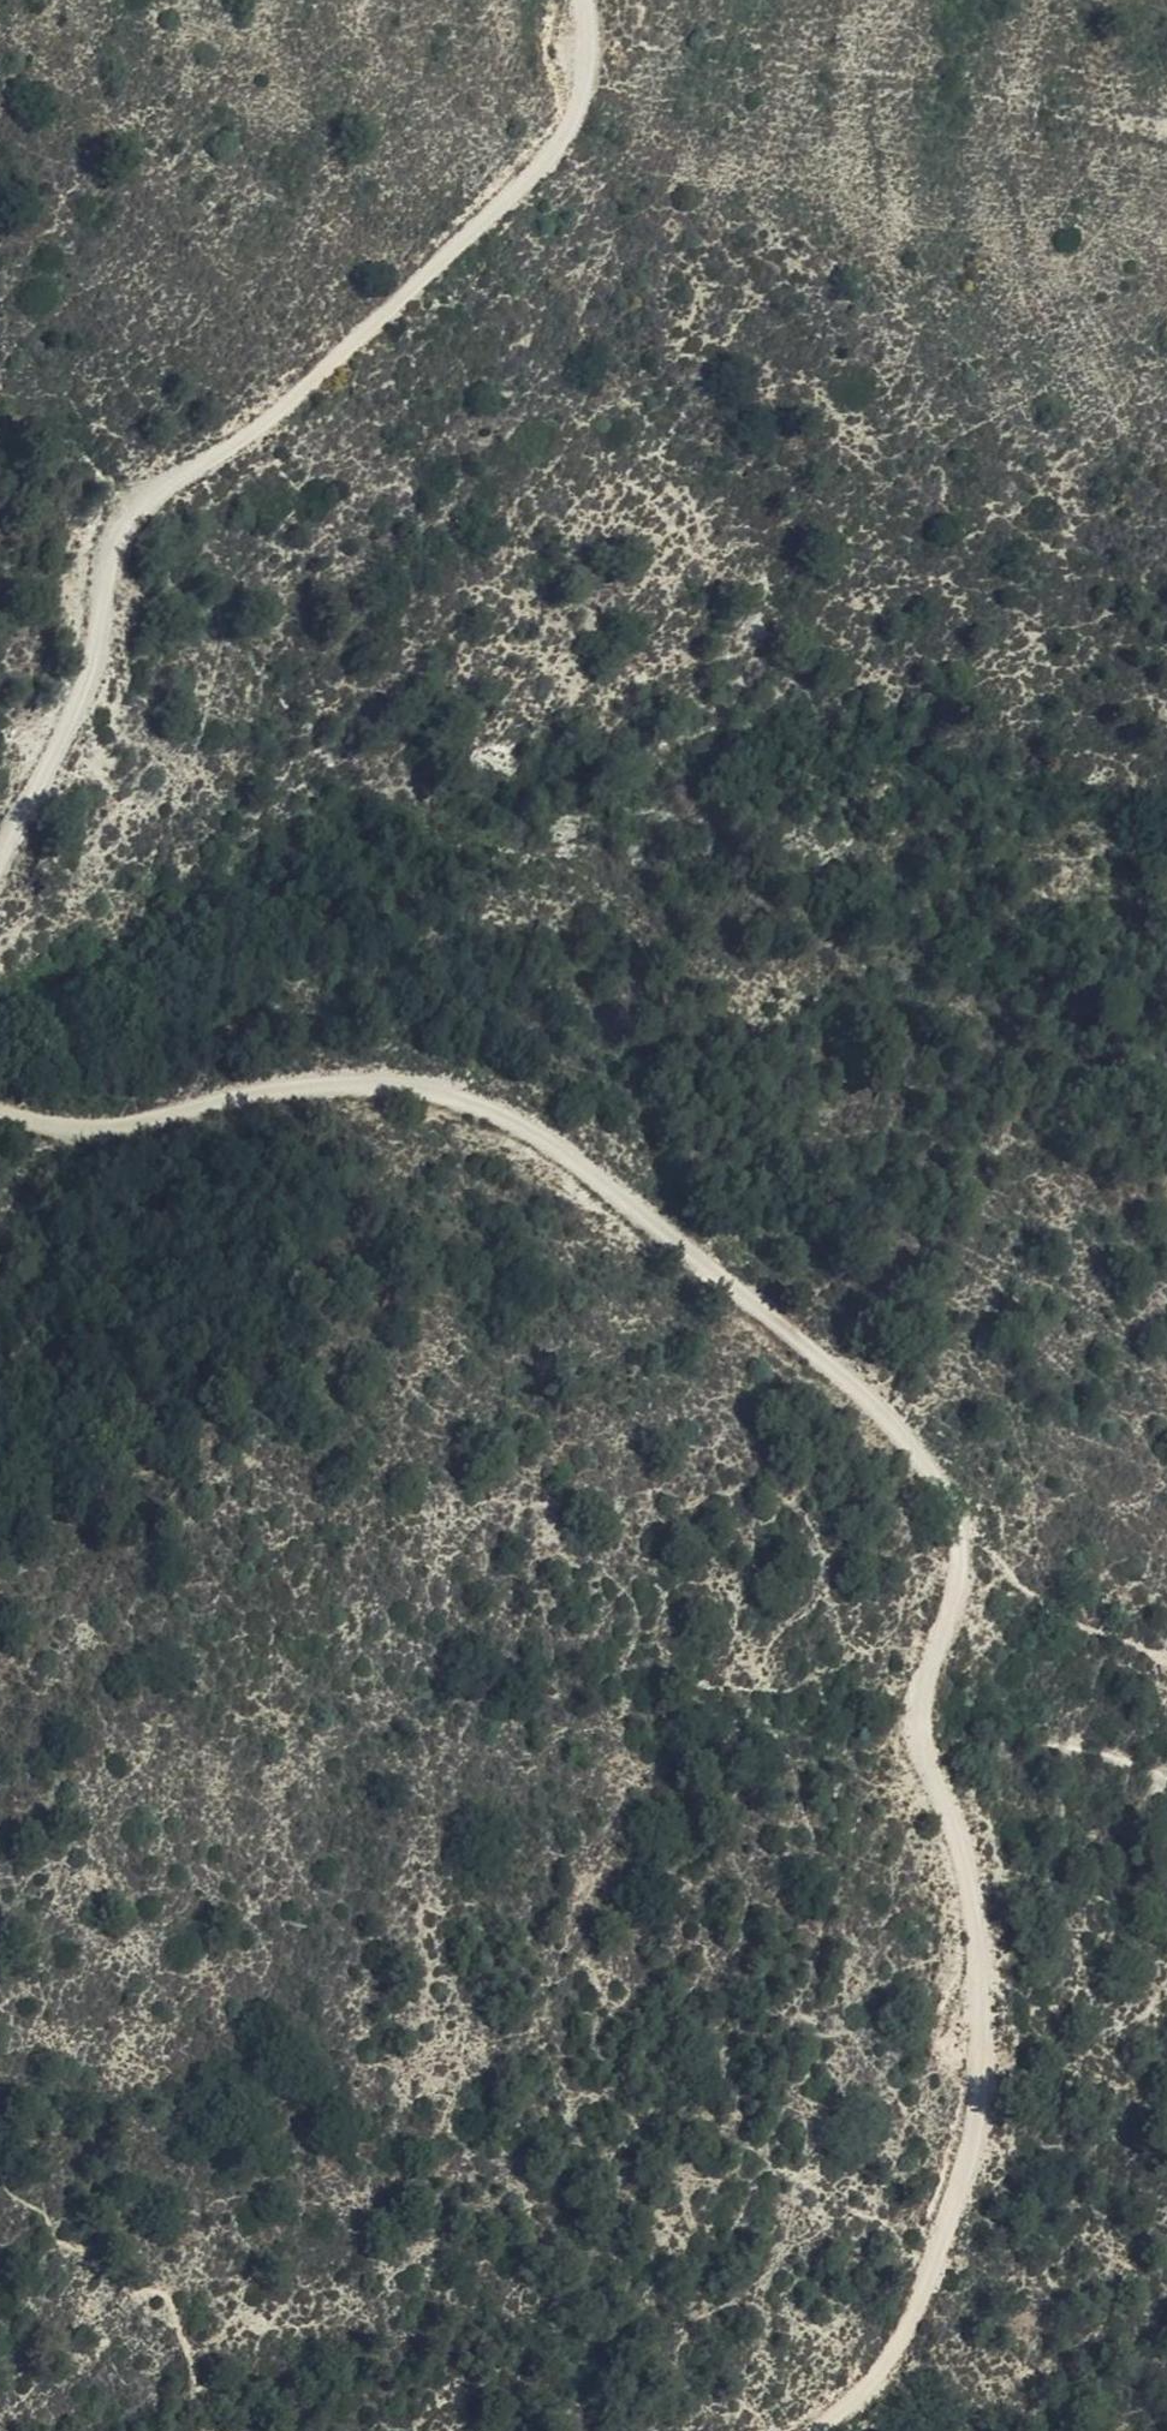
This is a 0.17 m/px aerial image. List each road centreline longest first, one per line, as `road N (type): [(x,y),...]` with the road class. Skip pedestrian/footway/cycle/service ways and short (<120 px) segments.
road 1 (track): [(810,2430),(887,2362),(933,2261),(980,2099),(985,1978),(962,1849),(921,1755),(919,1699),(953,1598),(963,1528),(937,1471),(882,1402),(720,1268),(542,1127),(468,1090),(339,1079),(53,1131),(0,1113)]
road 2 (track): [(0,846),(85,688),(119,529),(150,494),(258,429),(567,130),(589,75),(586,0)]

